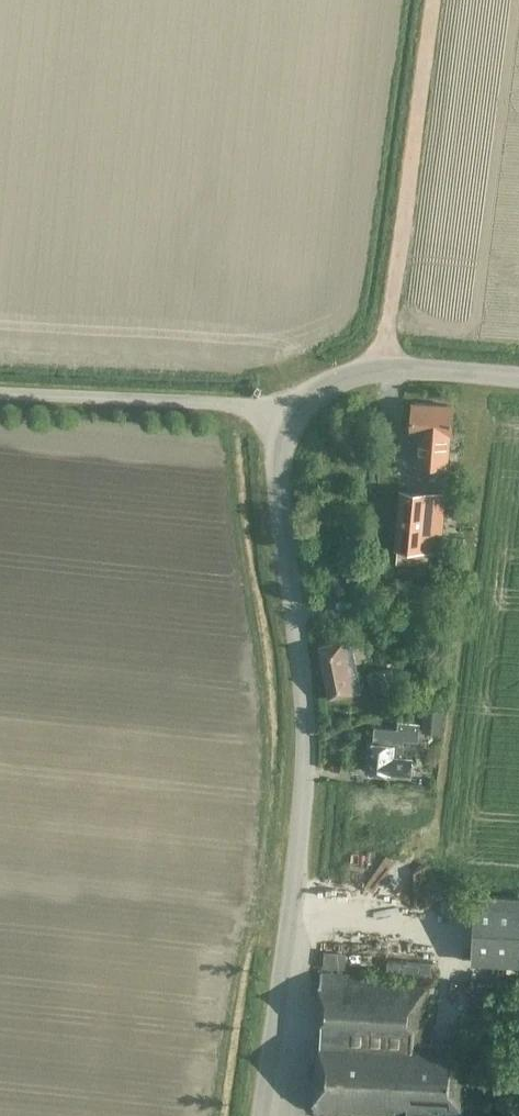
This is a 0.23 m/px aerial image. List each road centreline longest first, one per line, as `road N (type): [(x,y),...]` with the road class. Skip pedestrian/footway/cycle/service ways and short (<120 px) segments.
road 1 (unclassified): [(261,1115),(286,964),(305,719),(278,487),(284,421)]
road 2 (unclassified): [(518,377),(352,374),(305,398),(284,421)]

